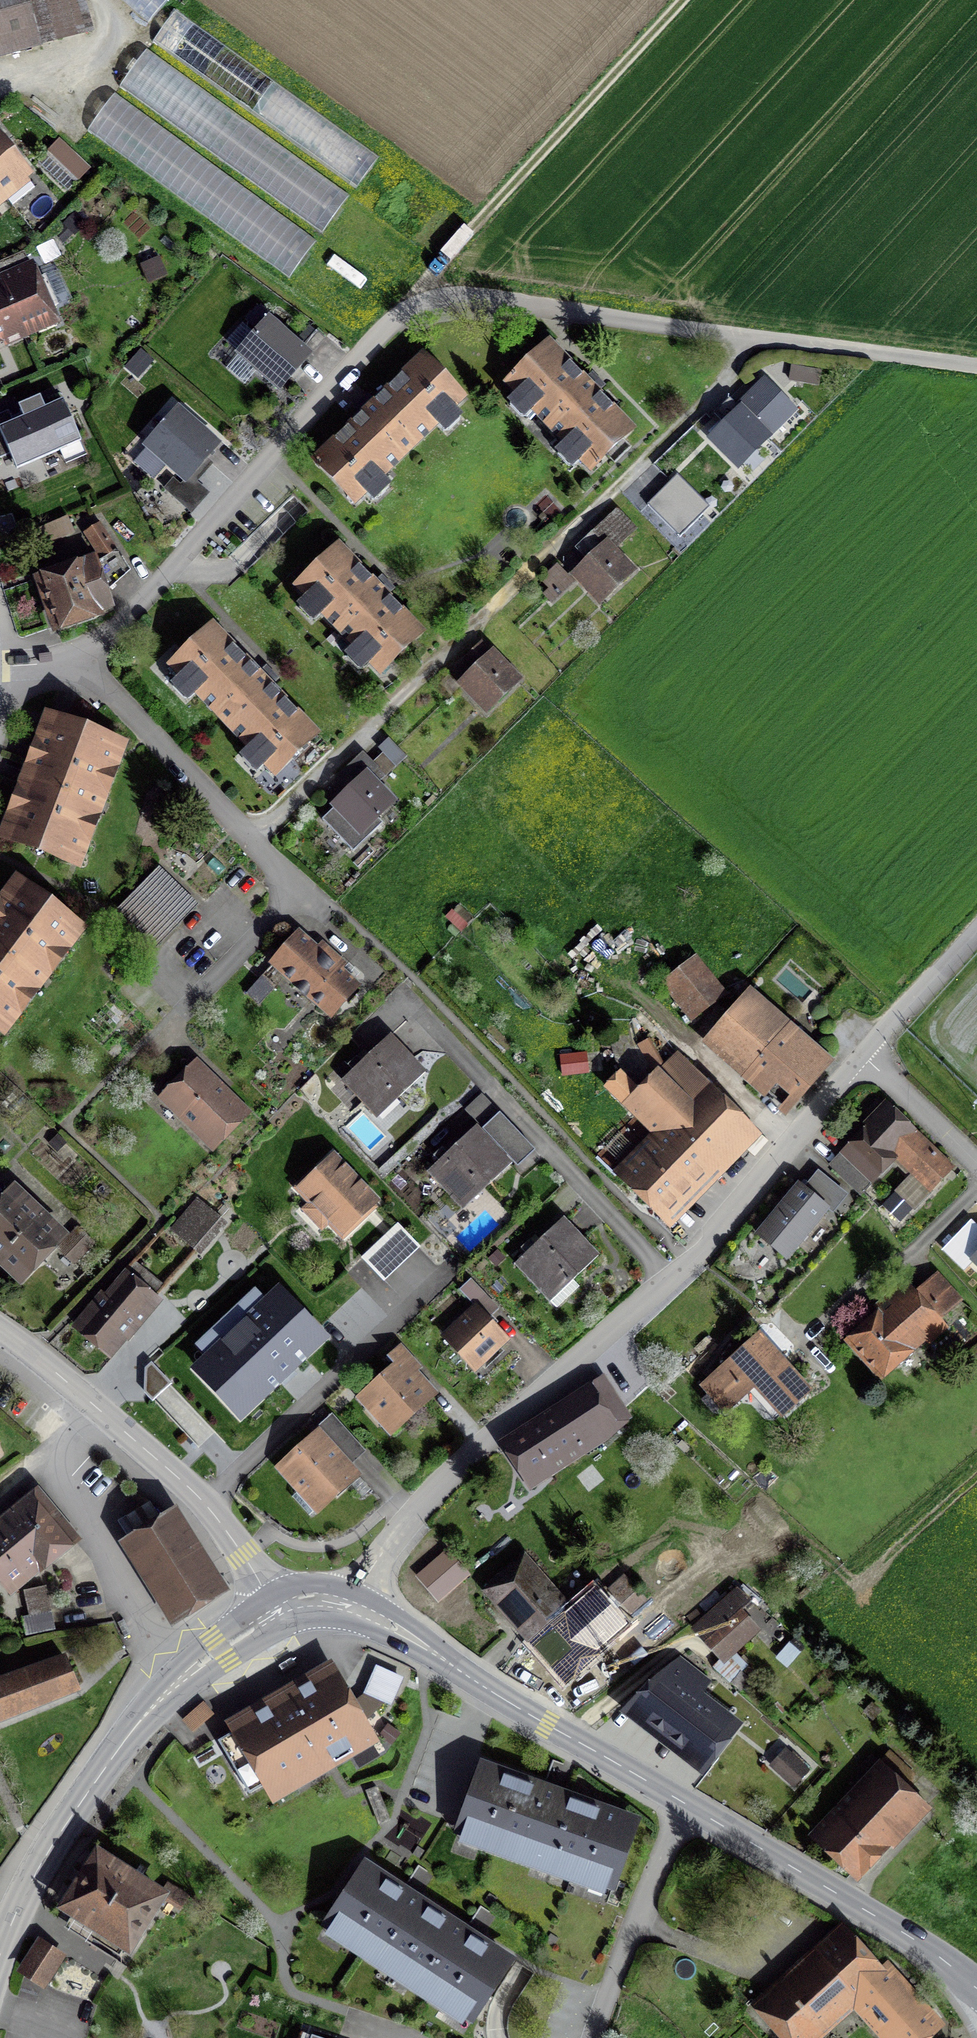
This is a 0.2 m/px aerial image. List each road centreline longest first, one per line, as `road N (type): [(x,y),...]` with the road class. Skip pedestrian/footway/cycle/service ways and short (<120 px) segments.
road 1 (residential): [(251,842),(771,341)]
road 2 (residential): [(72,665),(125,621),(409,312),(460,298),(553,308)]
road 3 (unclassified): [(343,1605),(480,1446),(669,1282)]
road 4 (tertiary): [(277,1612),(145,1713),(22,1885),(0,1949)]
road 5 (track): [(688,0),(409,312)]
road 6 (tertiary): [(691,1809),(395,1627),(343,1605)]
road 7 (tertiary): [(277,1612),(207,1506),(0,1332)]
road 8 (residential): [(409,1002),(669,1282)]
road 9 (tertiary): [(976,1989),(903,1935),(691,1809)]
road 10 (unclassified): [(669,1282),(862,1057)]
road 11 (residential): [(251,842),(114,695),(72,665)]
road 12 (residential): [(591,2037),(630,1926),(691,1809)]
road 13 (residential): [(182,1009),(273,921),(288,891),(251,842)]
road 14 (unclassified): [(771,341),(553,308)]
road 15 (unclassified): [(976,365),(771,341)]
road 16 (track): [(568,1737),(683,1643),(712,1662)]
road 17 (unclassified): [(862,1057),(976,933)]
road 18 (residential): [(862,1057),(976,1164)]

